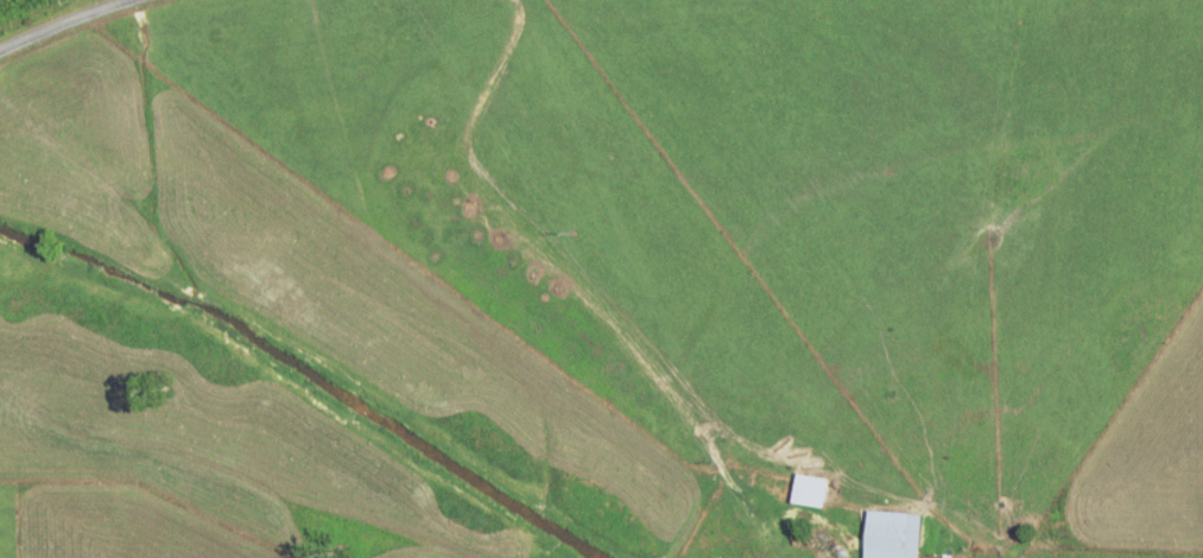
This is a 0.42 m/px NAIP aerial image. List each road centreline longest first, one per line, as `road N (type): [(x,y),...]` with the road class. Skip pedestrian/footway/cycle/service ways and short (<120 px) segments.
road 1 (residential): [(127,0),(0,50)]

